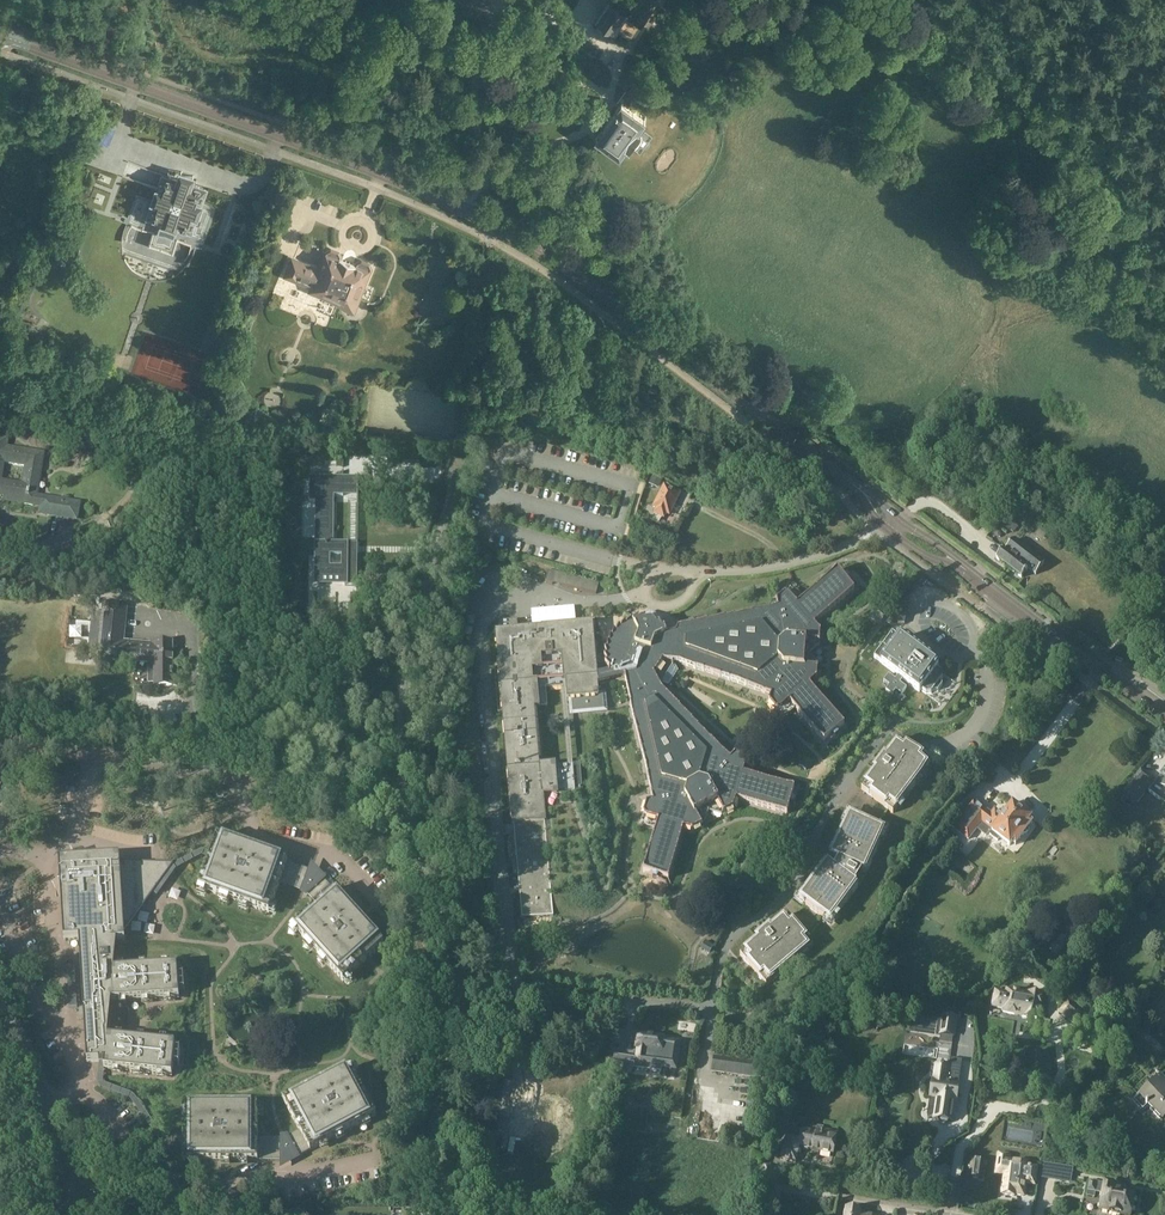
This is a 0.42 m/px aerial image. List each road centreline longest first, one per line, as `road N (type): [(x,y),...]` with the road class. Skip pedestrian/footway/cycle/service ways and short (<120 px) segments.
road 1 (unclassified): [(404,809),(412,646),(476,433),(493,223)]
road 2 (tertiary): [(493,223),(373,167),(0,36)]
road 3 (tertiary): [(847,481),(570,266),(493,223)]
road 4 (unclassified): [(404,809),(0,747)]
road 5 (tertiary): [(1164,715),(978,580)]
road 6 (unclassified): [(453,1214),(438,1125),(457,987)]
road 7 (track): [(515,0),(511,65),(475,135),(485,183)]
road 8 (unclassified): [(457,987),(404,809)]
road 9 (unclassified): [(65,1178),(52,1116),(0,1014)]
road 10 (tertiary): [(847,481),(879,524),(978,580)]
road 11 (tertiary): [(978,580),(847,481)]
road 12 (track): [(511,160),(566,81),(592,84),(608,97)]
road 13 (track): [(511,160),(579,133),(604,107),(615,76)]

